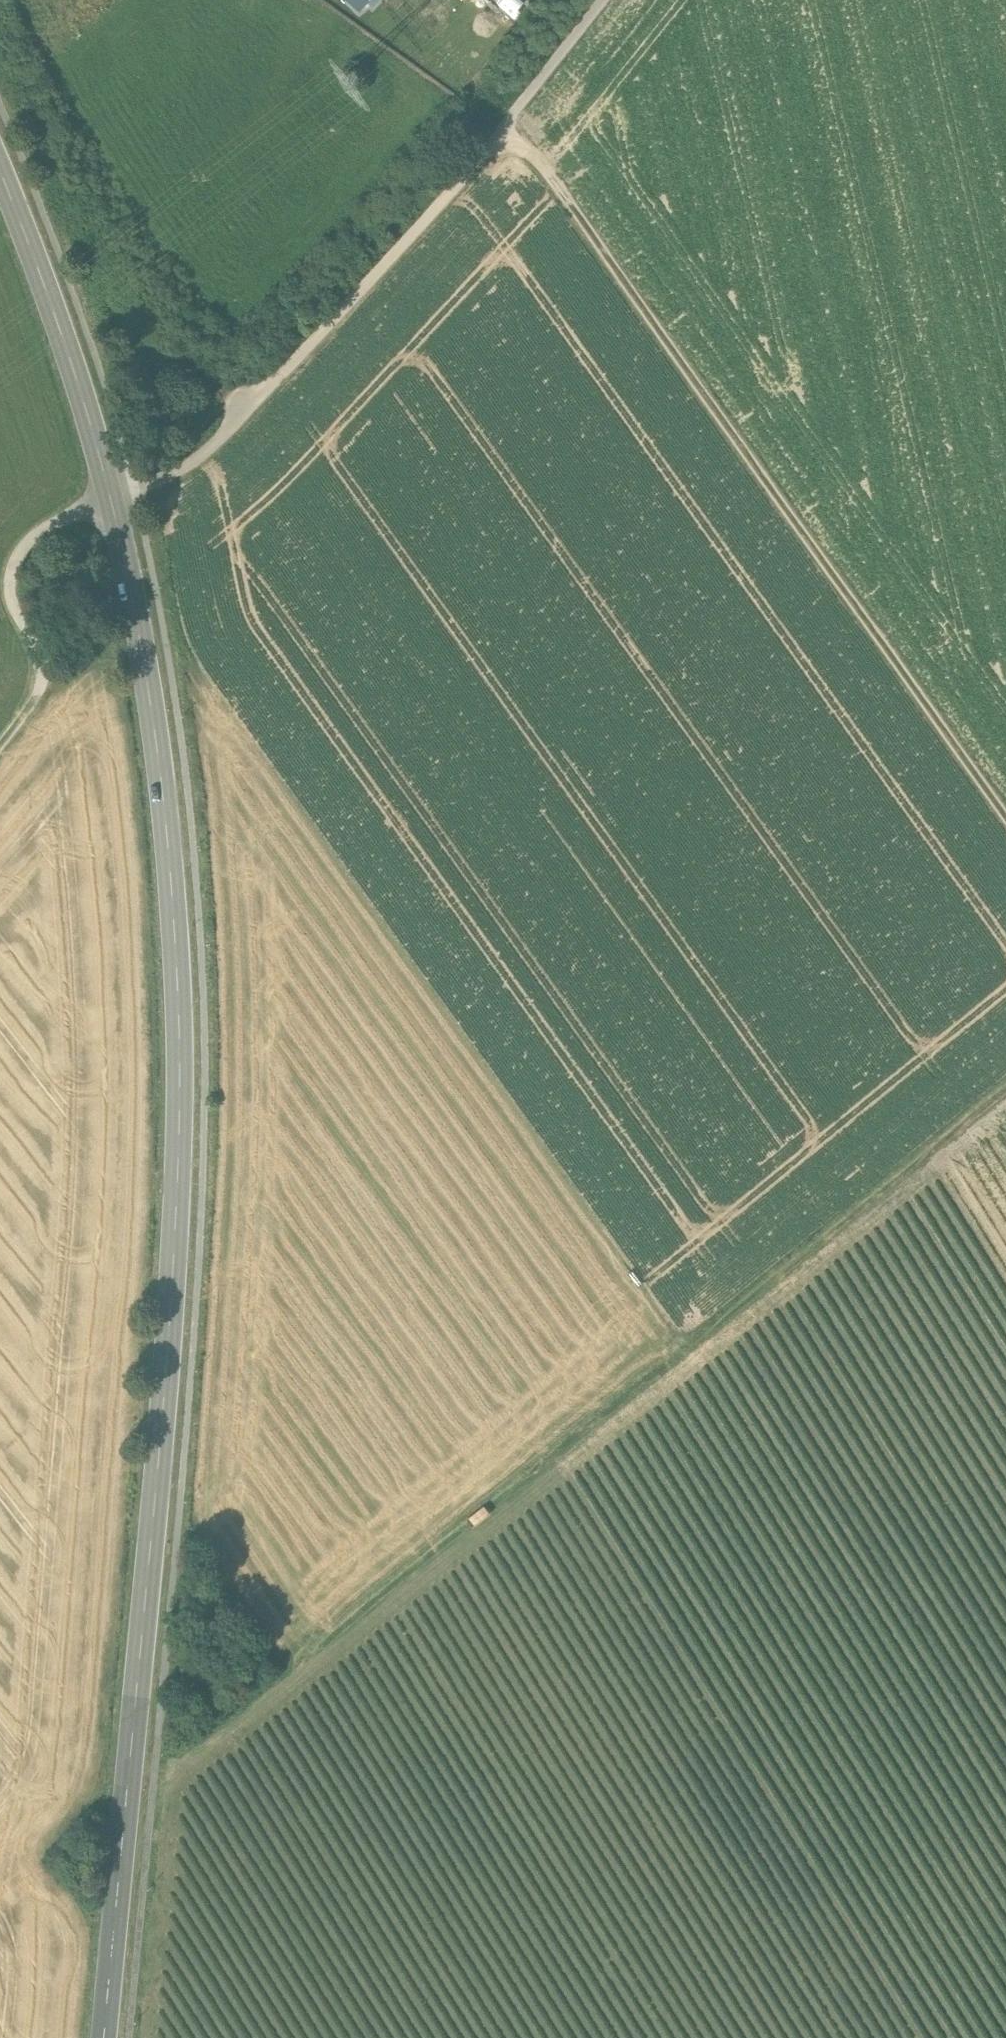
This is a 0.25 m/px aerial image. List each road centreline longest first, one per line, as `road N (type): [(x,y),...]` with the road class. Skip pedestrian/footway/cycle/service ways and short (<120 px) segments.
road 1 (tertiary): [(113,2037),(170,1395),(180,1165),(177,922),(155,693),(120,496),(96,413)]
road 2 (track): [(1005,1085),(599,1443),(159,1780),(133,1784)]
road 3 (track): [(0,732),(45,663),(43,642),(16,596),(20,553),(58,516),(180,474),(209,456),(509,131),(605,0)]
road 4 (track): [(1005,809),(619,260),(555,174),(509,131)]
road 5 (tertiary): [(0,156),(96,413)]

